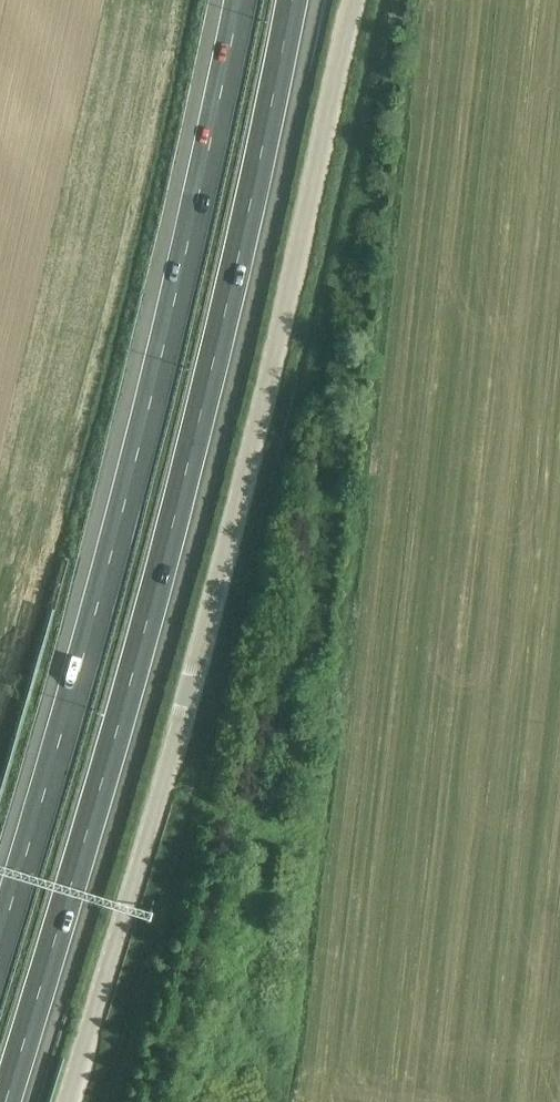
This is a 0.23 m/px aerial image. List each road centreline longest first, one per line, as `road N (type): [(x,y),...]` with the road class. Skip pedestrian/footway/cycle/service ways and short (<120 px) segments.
road 1 (unclassified): [(70,1101),(305,289),(374,0)]
road 2 (motorway): [(4,1101),(147,634),(235,282),(294,0)]
road 3 (motorway): [(242,0),(182,283),(92,628),(0,932)]

